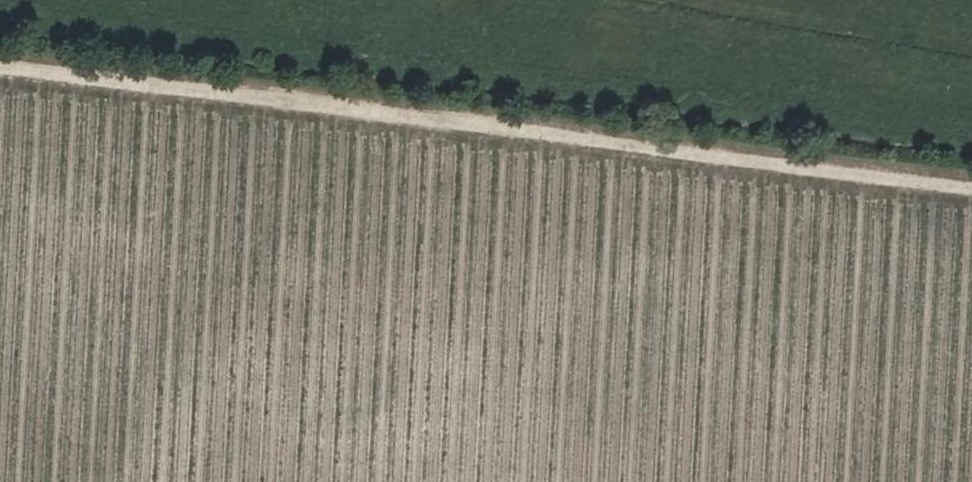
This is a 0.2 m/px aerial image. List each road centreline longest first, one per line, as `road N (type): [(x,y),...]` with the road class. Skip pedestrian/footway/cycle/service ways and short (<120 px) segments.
road 1 (track): [(0,62),(971,188)]

